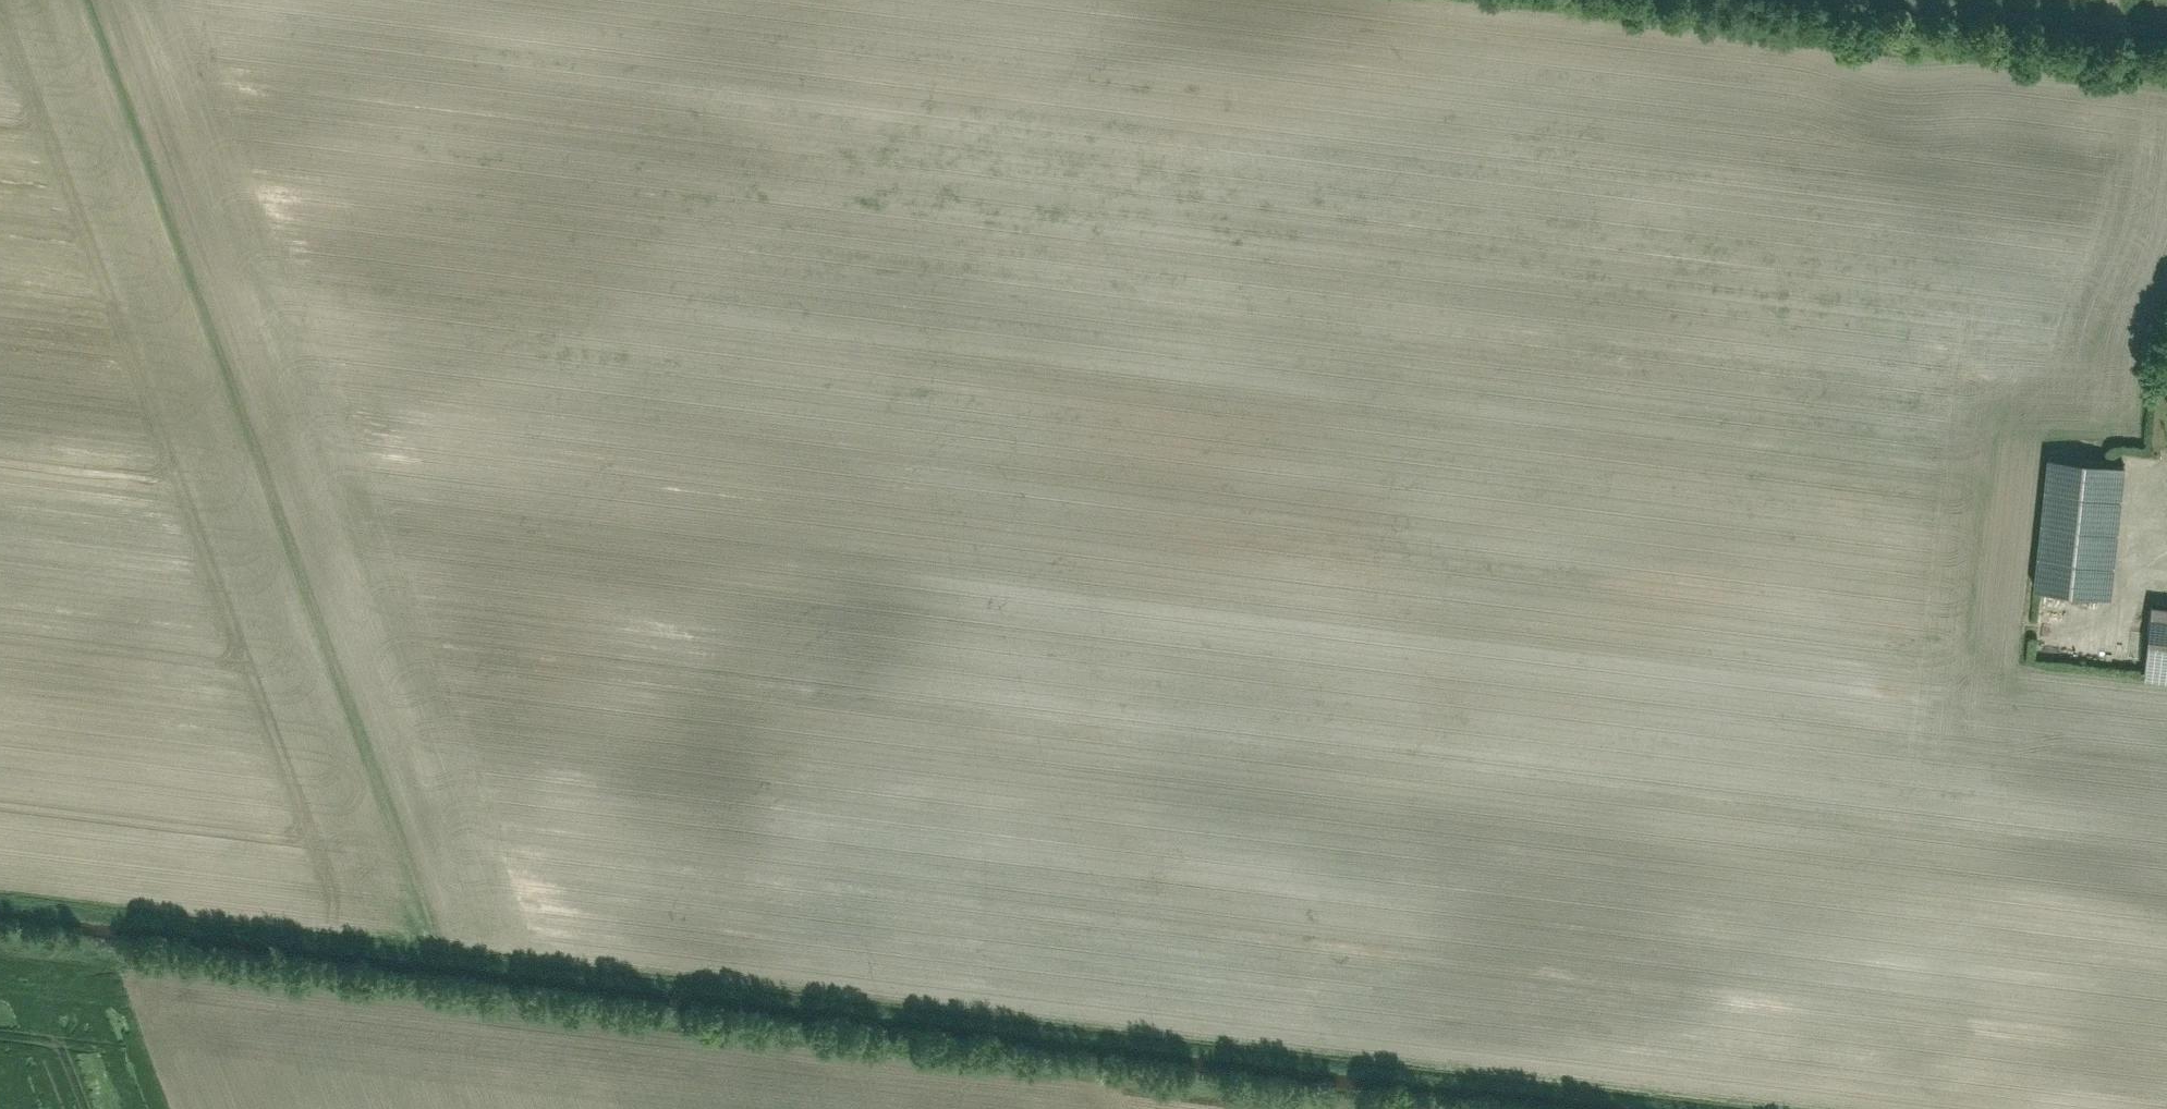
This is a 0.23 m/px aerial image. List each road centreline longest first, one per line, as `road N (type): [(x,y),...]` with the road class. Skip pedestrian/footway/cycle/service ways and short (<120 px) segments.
road 1 (residential): [(1838,0),(2166,38)]

